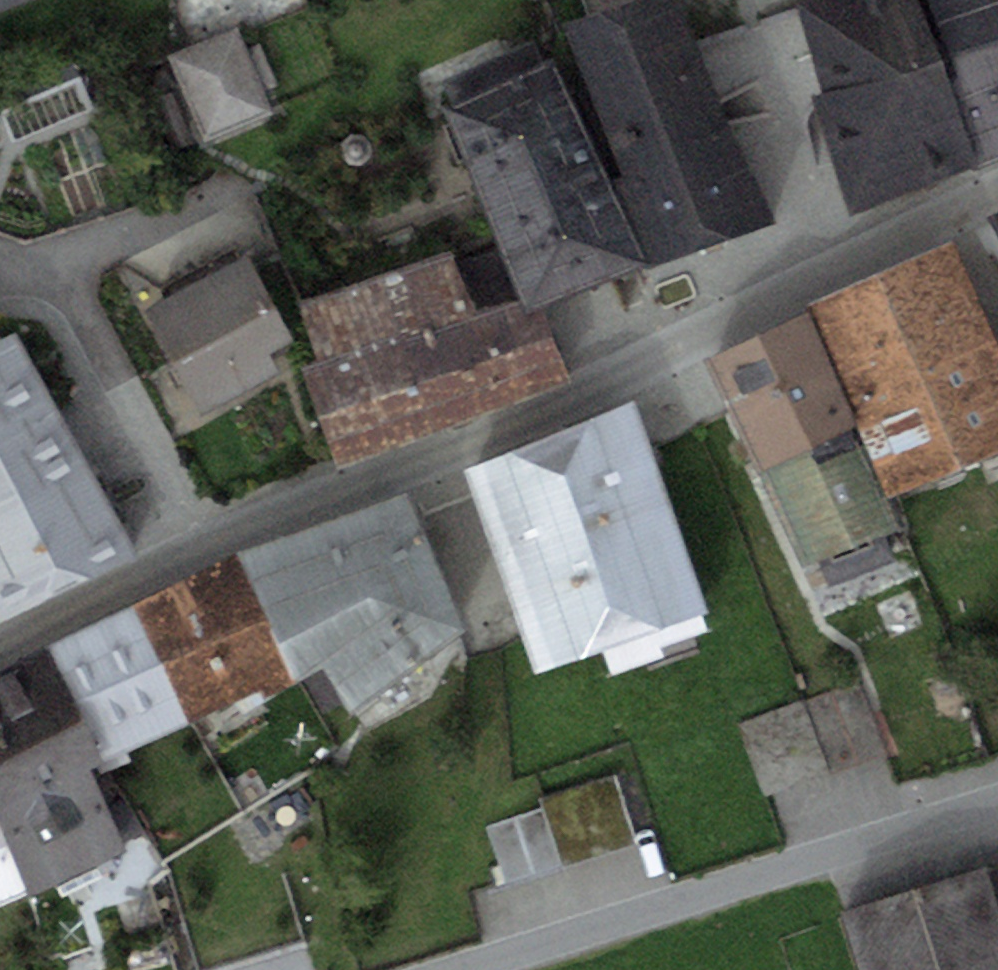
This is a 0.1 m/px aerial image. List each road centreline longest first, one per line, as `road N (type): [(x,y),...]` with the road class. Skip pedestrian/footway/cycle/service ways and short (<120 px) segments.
road 1 (tertiary): [(0,654),(201,550),(572,403),(997,190)]
road 2 (residential): [(997,803),(462,969)]

